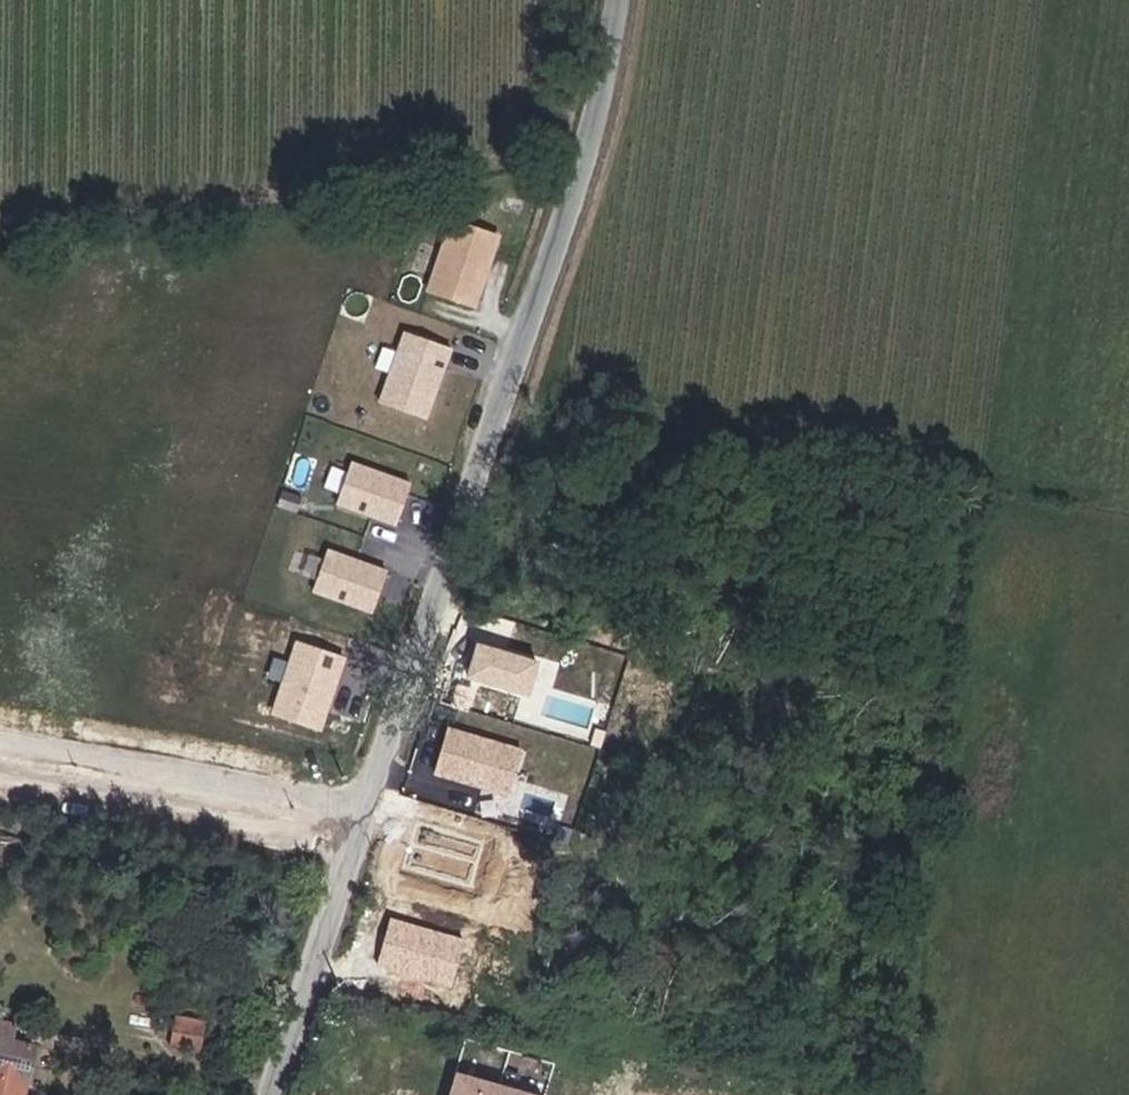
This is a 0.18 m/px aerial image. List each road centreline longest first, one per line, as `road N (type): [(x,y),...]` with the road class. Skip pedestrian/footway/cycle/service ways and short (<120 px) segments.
road 1 (residential): [(621,0),(371,804)]
road 2 (residential): [(371,804),(0,745)]
road 3 (residential): [(371,804),(277,1094)]

